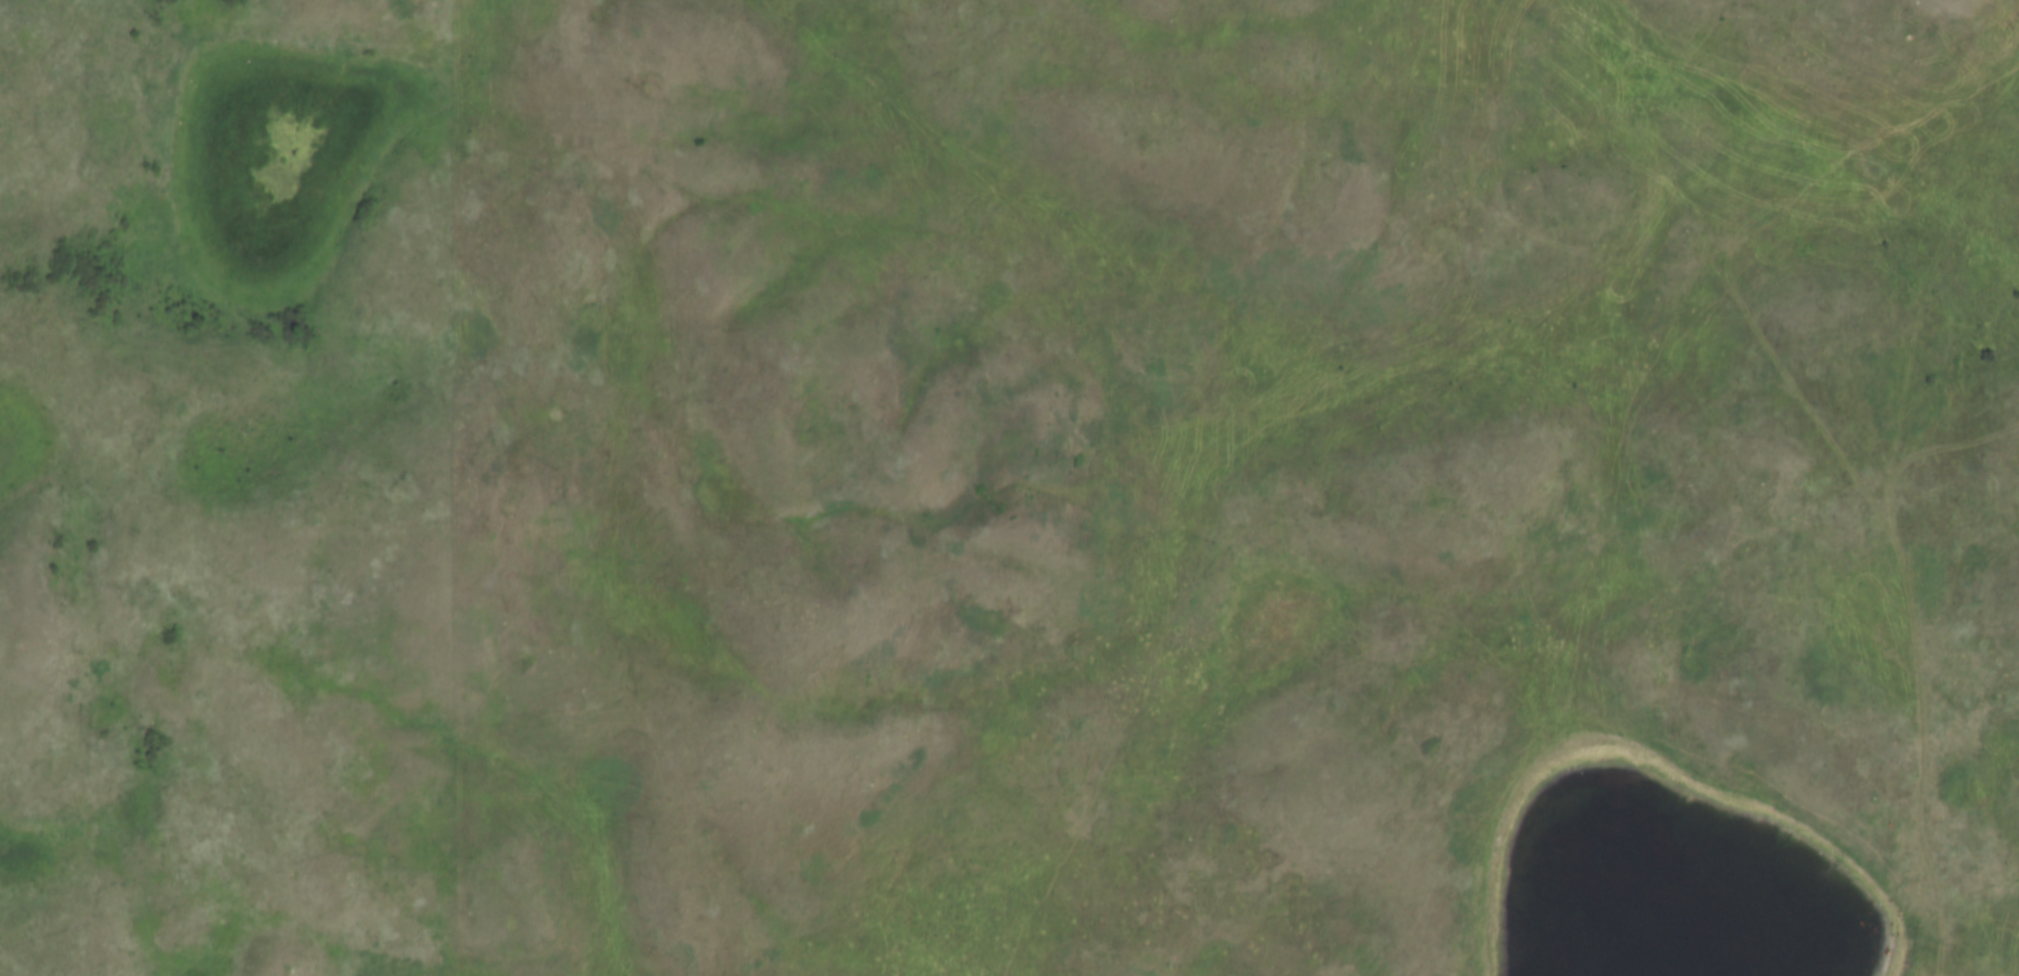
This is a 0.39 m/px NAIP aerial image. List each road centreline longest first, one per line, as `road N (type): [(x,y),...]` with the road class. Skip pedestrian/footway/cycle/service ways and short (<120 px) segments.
road 1 (track): [(1937,975),(1938,900),(1915,836),(1922,771),(1916,671),(1887,510),(1898,465),(1930,447),(2018,424)]

